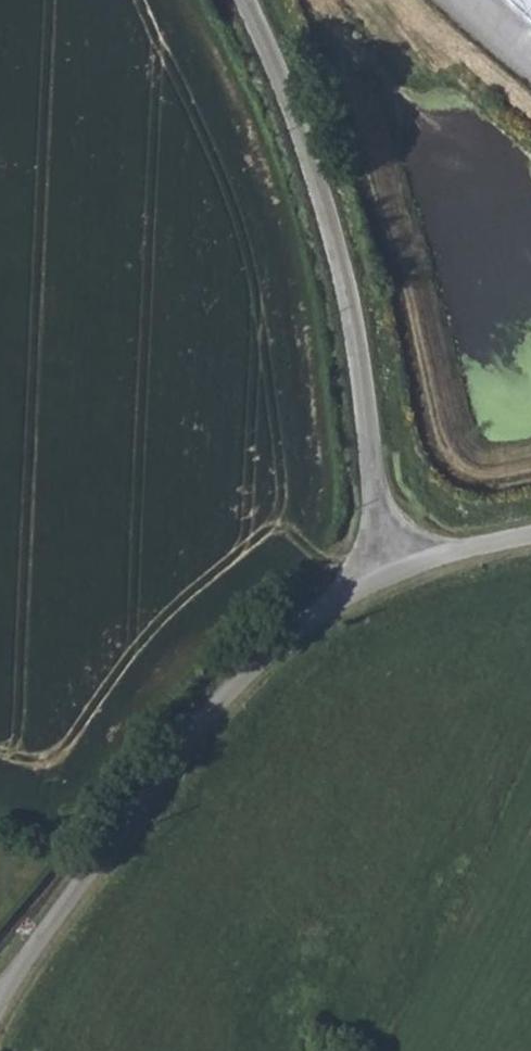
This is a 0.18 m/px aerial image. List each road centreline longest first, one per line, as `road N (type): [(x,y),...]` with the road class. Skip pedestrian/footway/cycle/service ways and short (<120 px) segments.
road 1 (unclassified): [(385,573),(308,619),(215,713),(41,943),(0,1027)]
road 2 (unclassified): [(242,0),(328,200),(366,392),(385,573)]
road 3 (unclassified): [(530,530),(385,573)]

